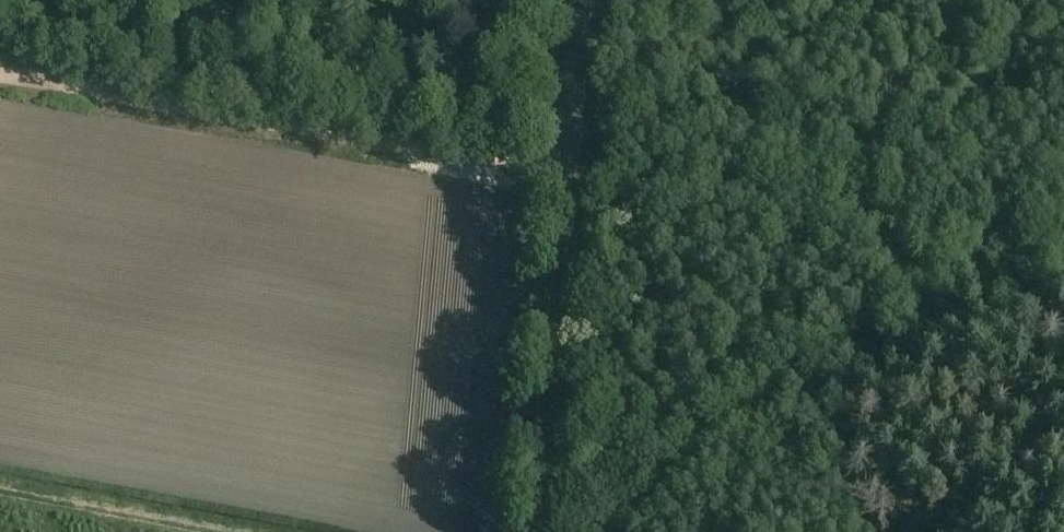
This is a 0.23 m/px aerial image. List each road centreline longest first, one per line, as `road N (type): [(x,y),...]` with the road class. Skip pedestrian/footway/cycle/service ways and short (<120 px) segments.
road 1 (track): [(1063,259),(471,158)]
road 2 (tertiary): [(535,531),(581,0)]
road 3 (track): [(471,158),(0,72)]

